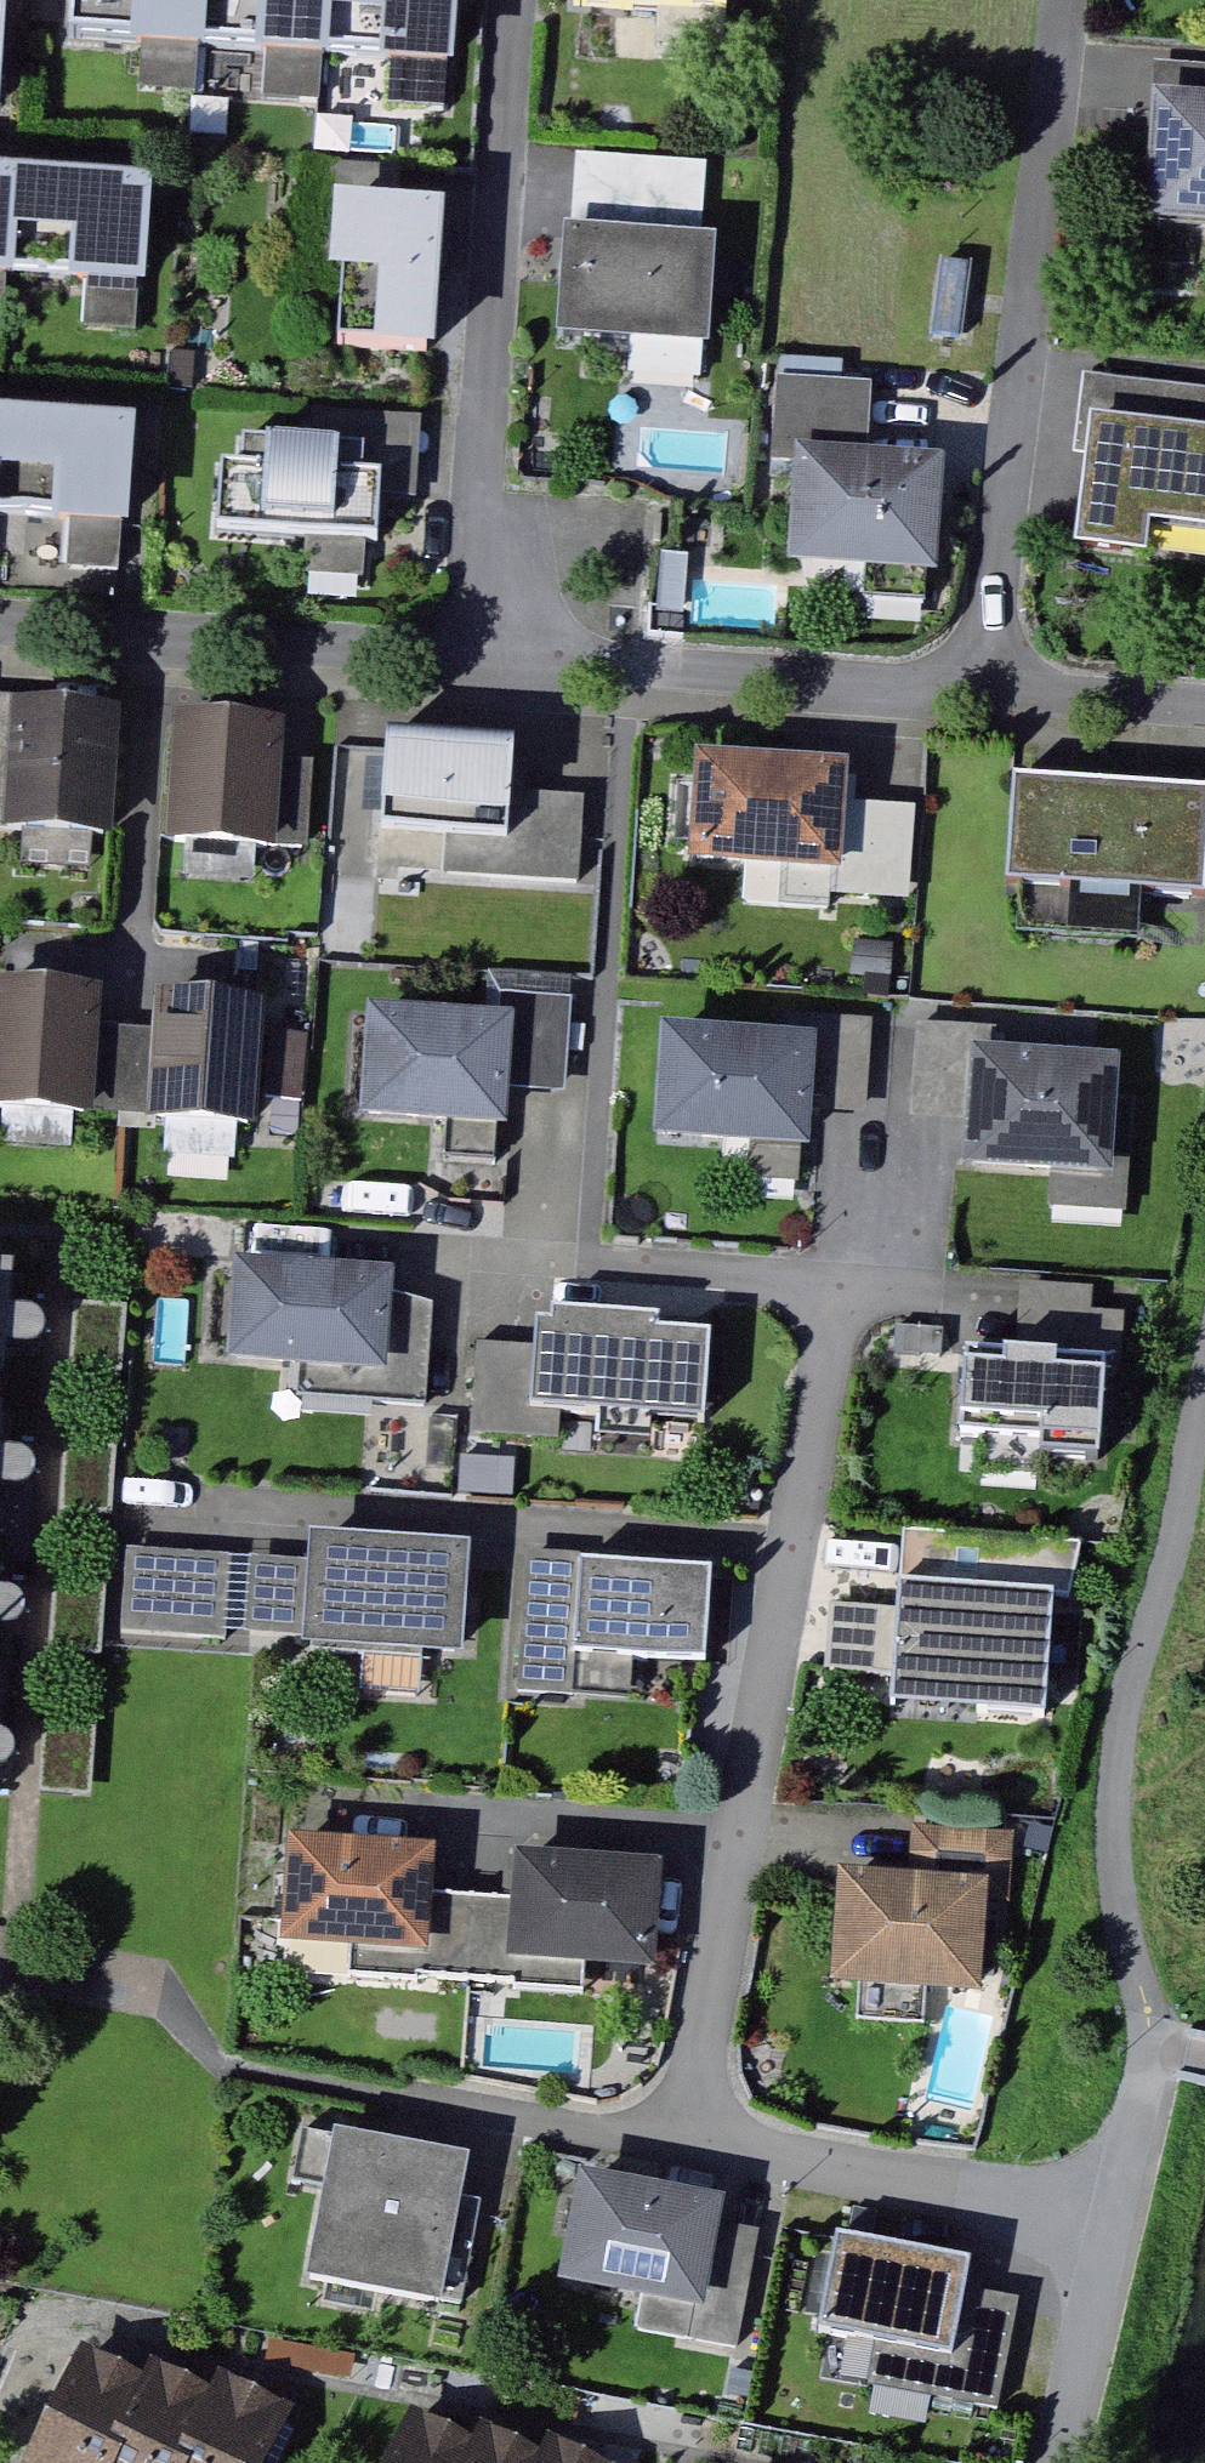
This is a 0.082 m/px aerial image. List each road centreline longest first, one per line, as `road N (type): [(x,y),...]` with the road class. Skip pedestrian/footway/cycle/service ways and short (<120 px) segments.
road 1 (residential): [(689,2137),(835,1283)]
road 2 (residential): [(985,688),(1066,0)]
road 3 (residential): [(488,655),(519,0)]
road 4 (residential): [(488,655),(985,688)]
road 5 (residential): [(0,622),(488,655)]
road 6 (residential): [(1120,2232),(689,2137)]
road 7 (residential): [(689,2137),(437,2094)]
road 8 (residential): [(1056,2462),(1120,2232)]
road 9 (residential): [(1120,2232),(1151,2042),(1147,2007)]
road 10 (residential): [(985,688),(1204,703)]

